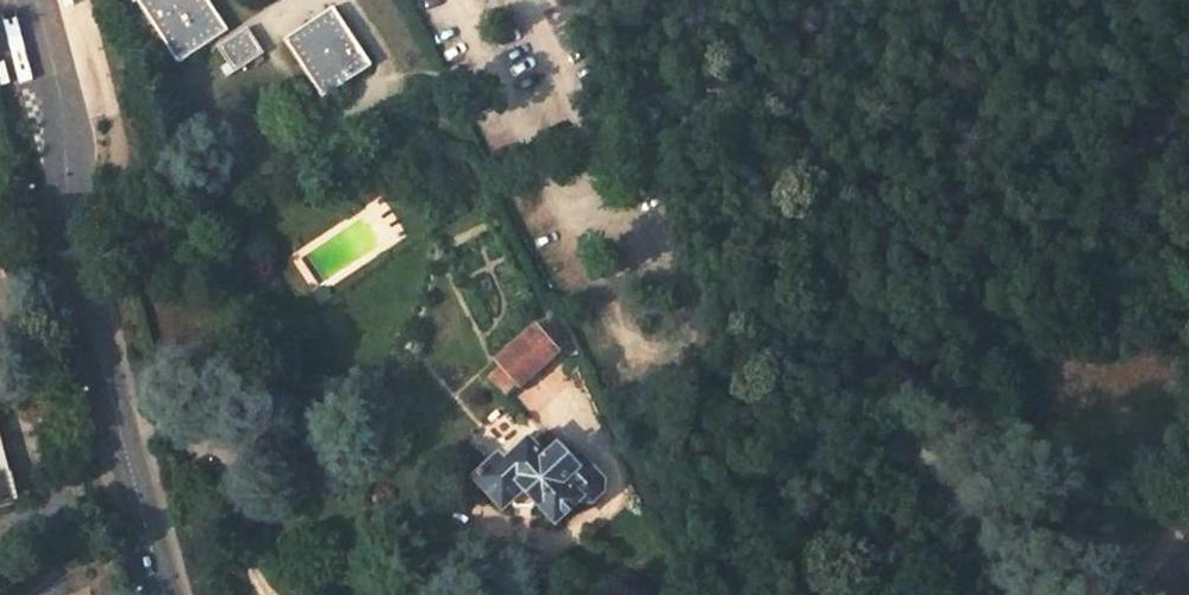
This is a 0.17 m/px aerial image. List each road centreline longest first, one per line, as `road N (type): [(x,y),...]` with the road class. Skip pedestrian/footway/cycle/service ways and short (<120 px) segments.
road 1 (secondary): [(165,594),(76,262),(57,88),(30,0)]

